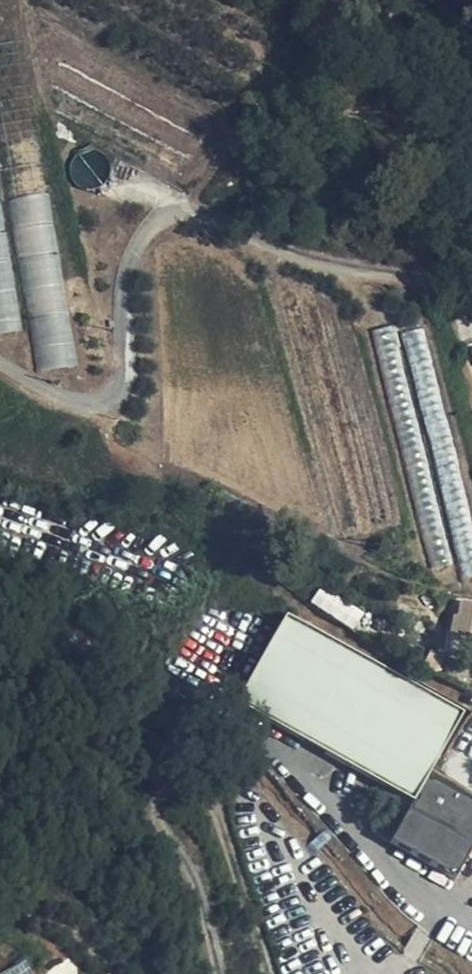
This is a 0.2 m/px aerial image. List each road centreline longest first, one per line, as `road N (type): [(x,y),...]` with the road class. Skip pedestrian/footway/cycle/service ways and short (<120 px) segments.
road 1 (residential): [(471,289),(292,252),(225,224),(163,216),(137,247),(118,403),(65,398),(0,362)]

